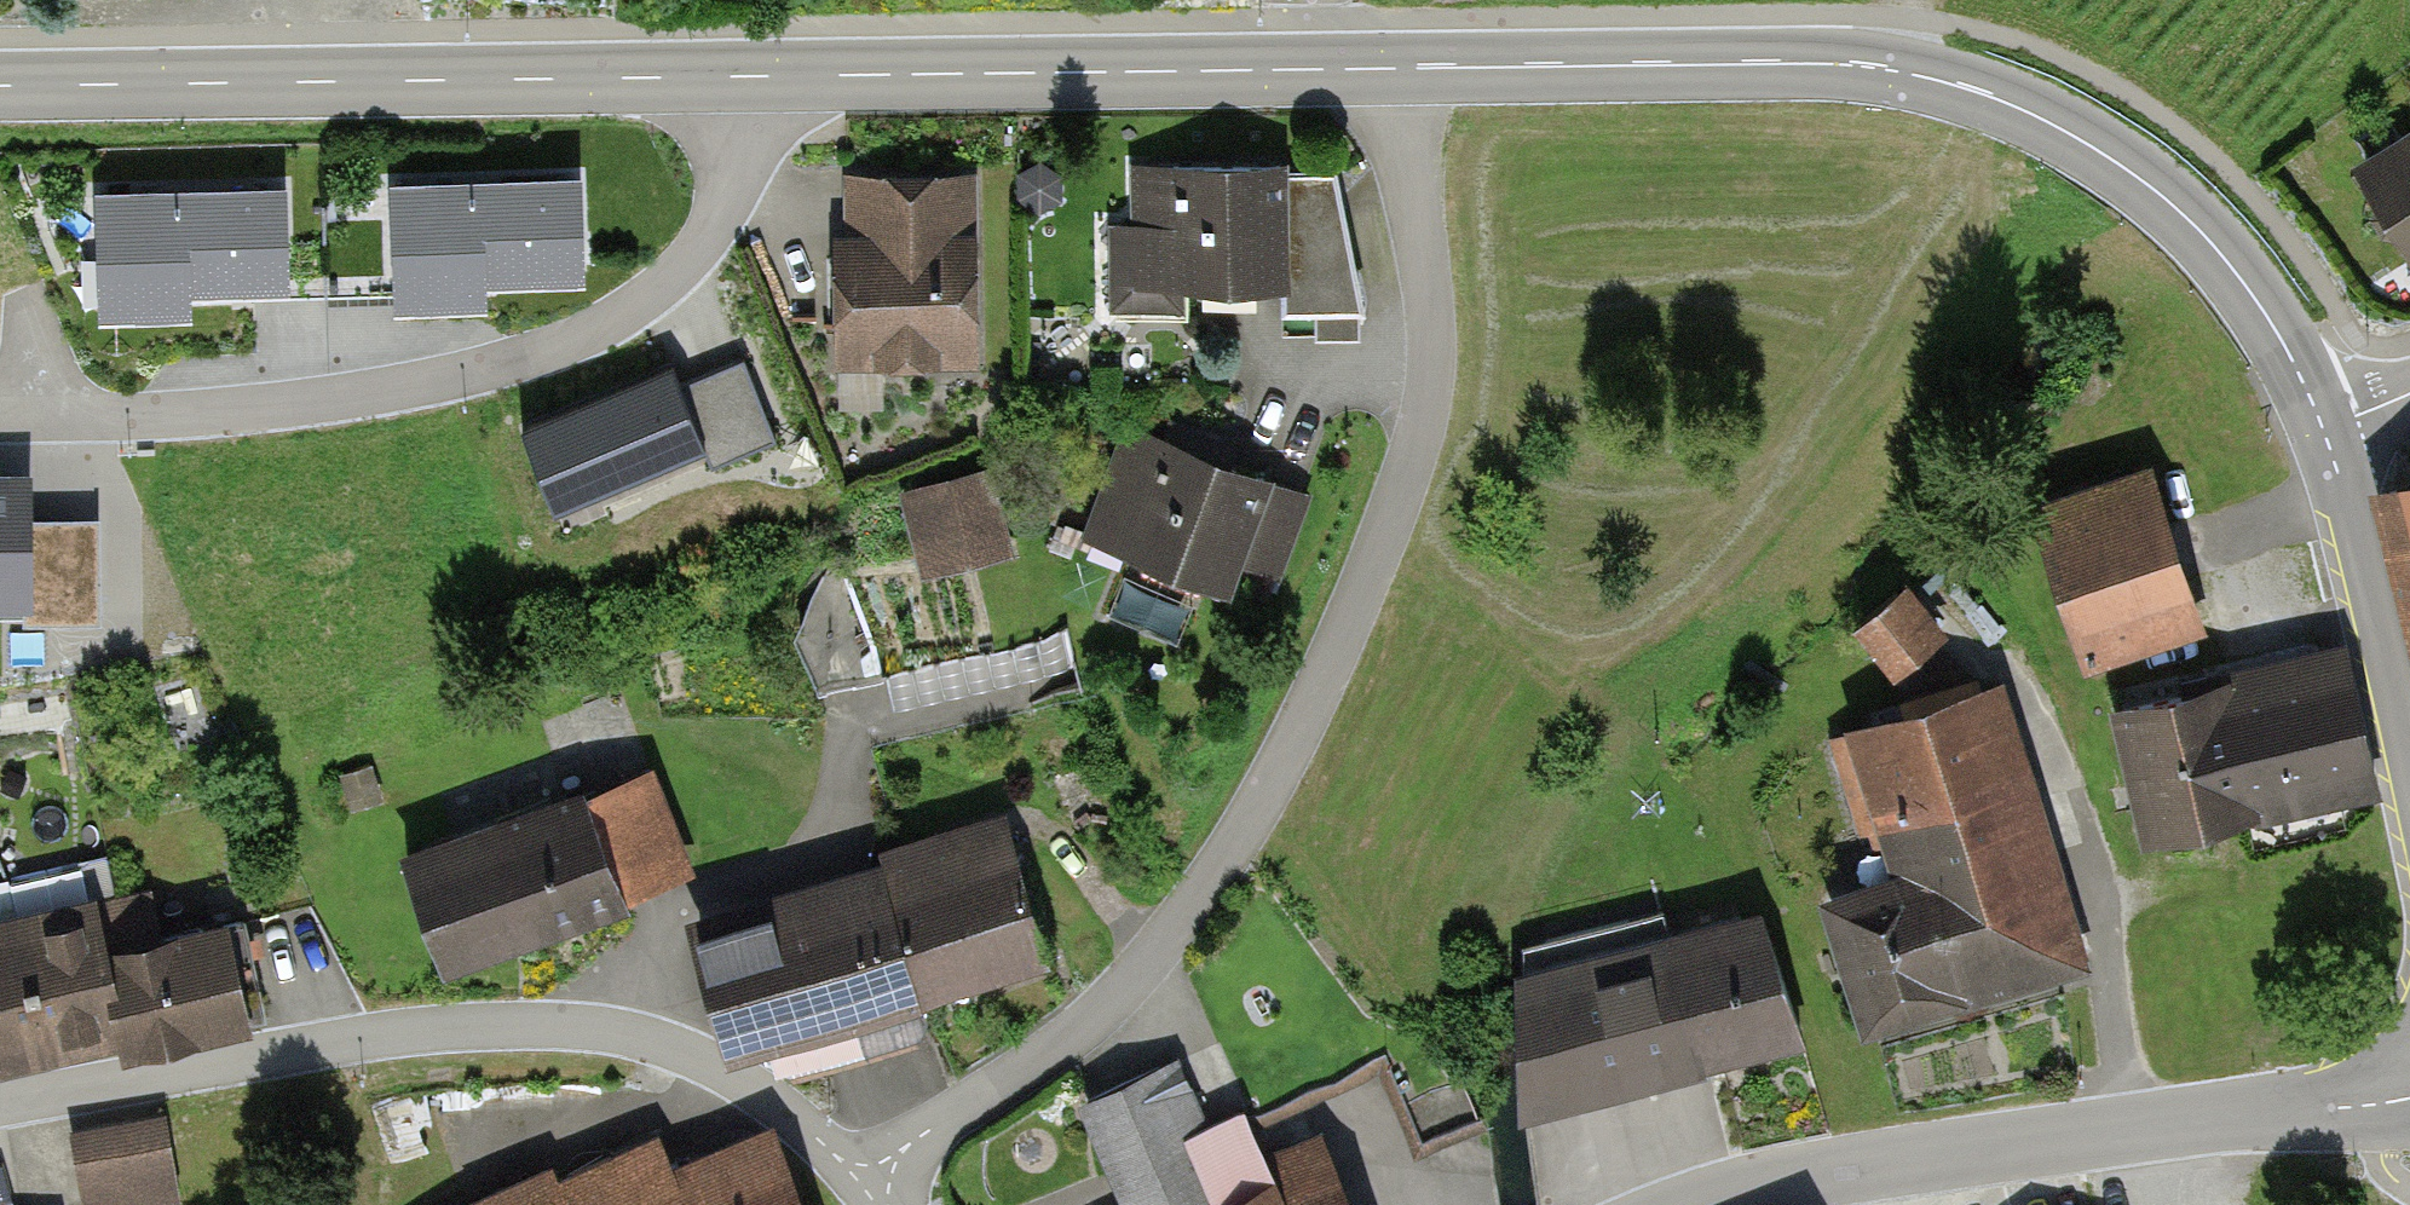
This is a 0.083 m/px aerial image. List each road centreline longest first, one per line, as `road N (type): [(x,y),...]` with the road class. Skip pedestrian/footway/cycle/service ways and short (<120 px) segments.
road 1 (residential): [(875,1179),(920,1137),(1098,1013),(1190,910),(1266,791),(1397,520),(1431,400),(1431,313),(1393,105),(1369,68)]
road 2 (tertiary): [(2326,428),(2252,293),(2183,213),(2096,147),(1987,92),(1873,65),(1768,61),(1369,68)]
road 3 (residential): [(875,1179),(733,1075),(612,1033),(543,1025),(403,1030),(0,1104)]
road 4 (residential): [(742,77),(730,185),(692,252),(638,302),(557,348),(403,388),(193,414),(0,415)]
road 5 (tertiary): [(742,77),(0,86)]
road 6 (residential): [(2409,1096),(1810,1175),(1694,1204)]
road 7 (tertiary): [(1369,68),(742,77)]
road 8 (tertiary): [(2409,755),(2326,428)]

